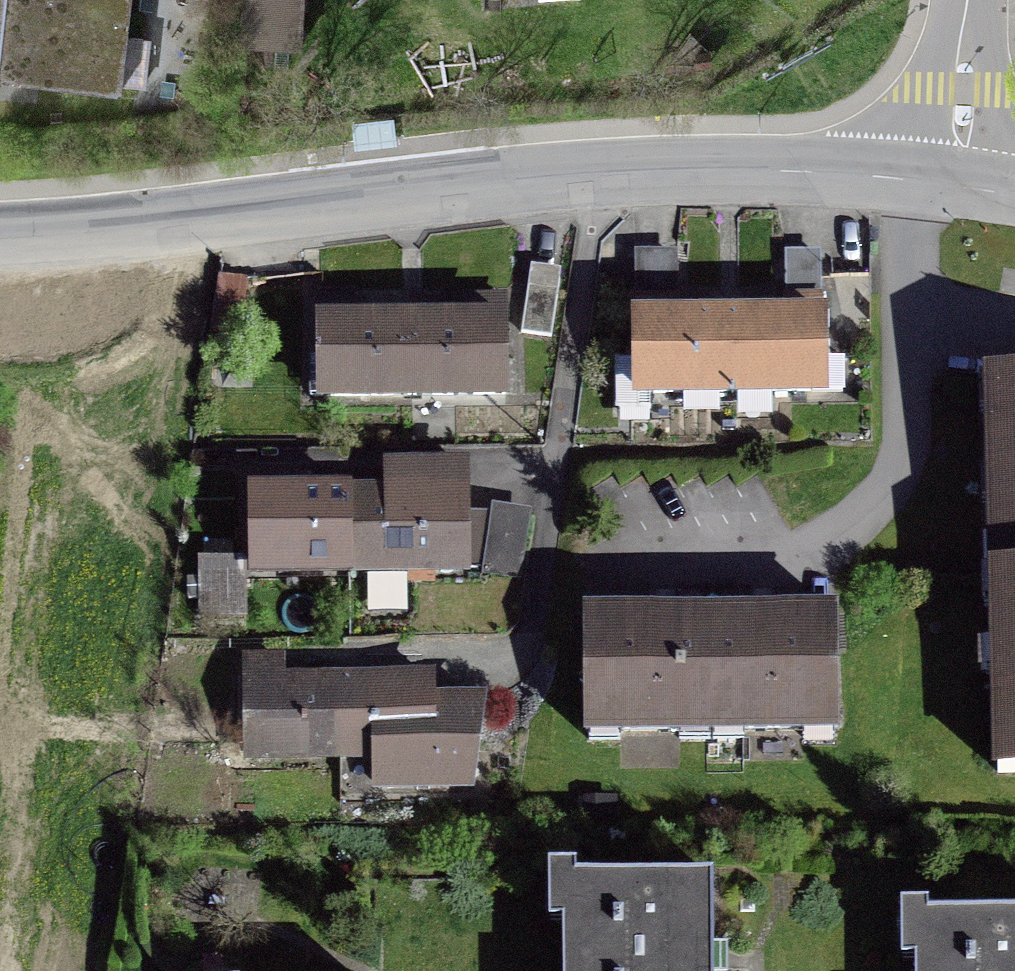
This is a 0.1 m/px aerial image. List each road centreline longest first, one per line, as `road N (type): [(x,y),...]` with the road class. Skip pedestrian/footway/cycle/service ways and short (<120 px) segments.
road 1 (residential): [(953,186),(588,178),(157,231),(0,235)]
road 2 (residential): [(953,186),(968,0)]

